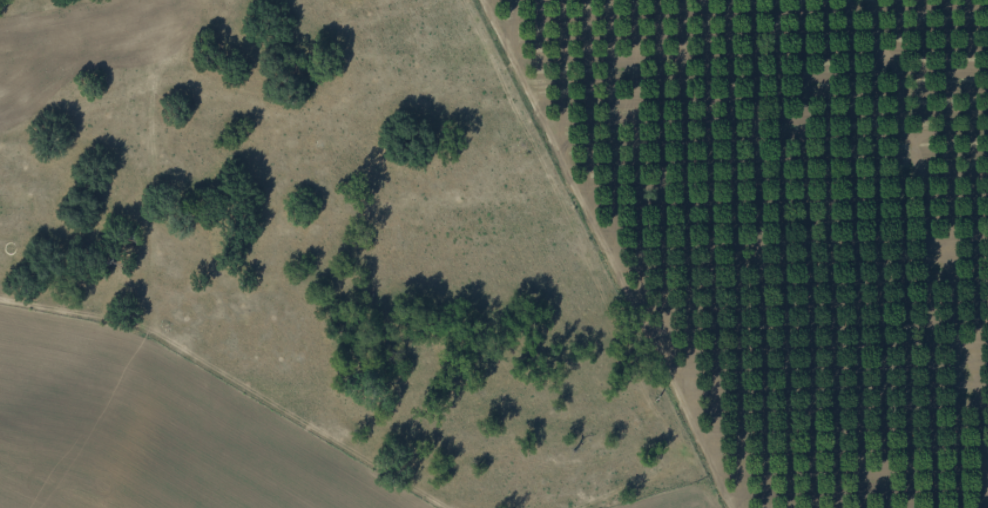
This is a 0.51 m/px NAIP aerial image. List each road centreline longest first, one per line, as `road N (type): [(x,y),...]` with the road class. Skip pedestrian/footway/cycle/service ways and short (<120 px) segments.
road 1 (residential): [(122,507),(184,415),(174,61),(196,0)]

